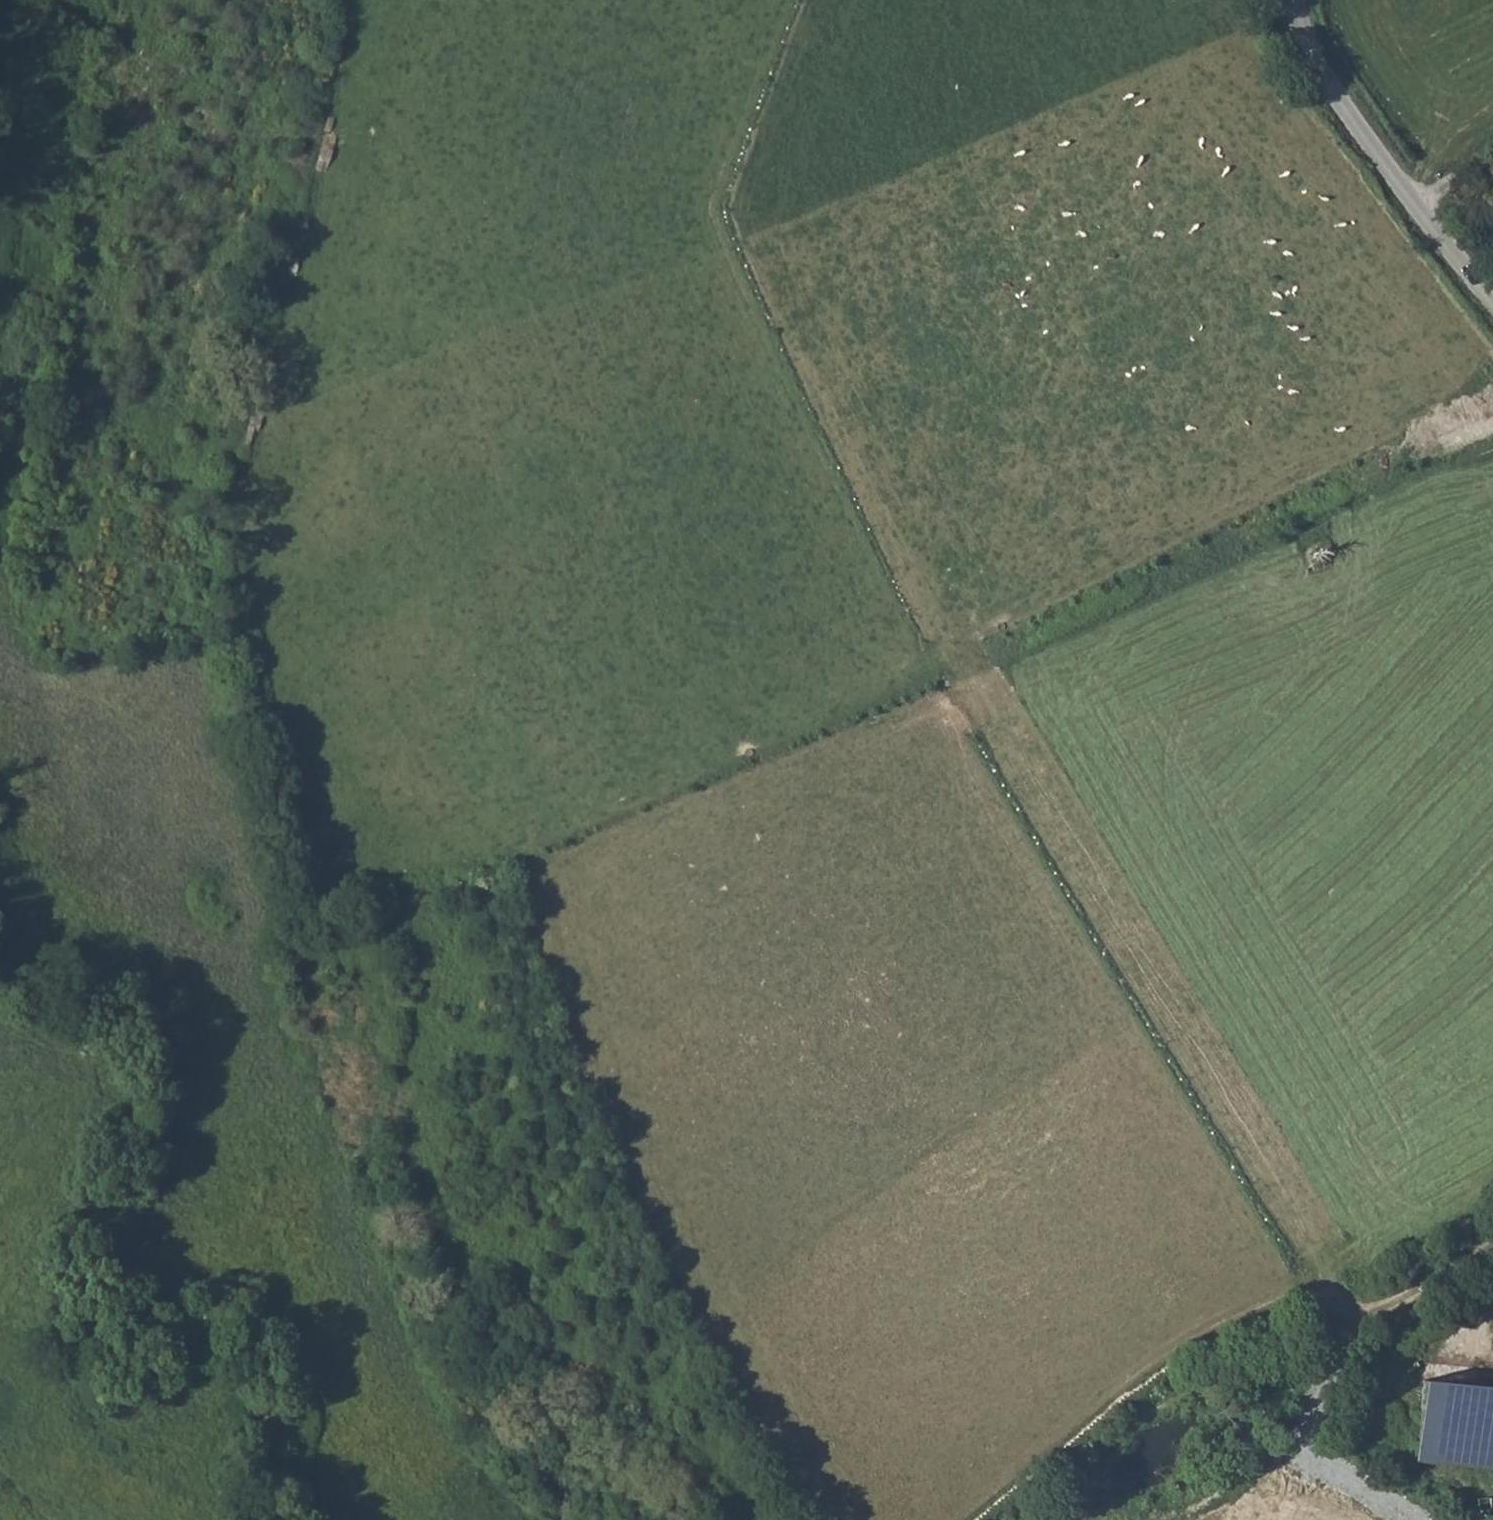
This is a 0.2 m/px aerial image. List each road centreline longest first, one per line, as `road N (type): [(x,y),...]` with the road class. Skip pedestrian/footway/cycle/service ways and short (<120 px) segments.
road 1 (track): [(1492,1245),(1407,1294),(1271,1348),(1071,1493),(1047,1519)]
road 2 (unclassified): [(1492,300),(1341,99),(1296,0)]

